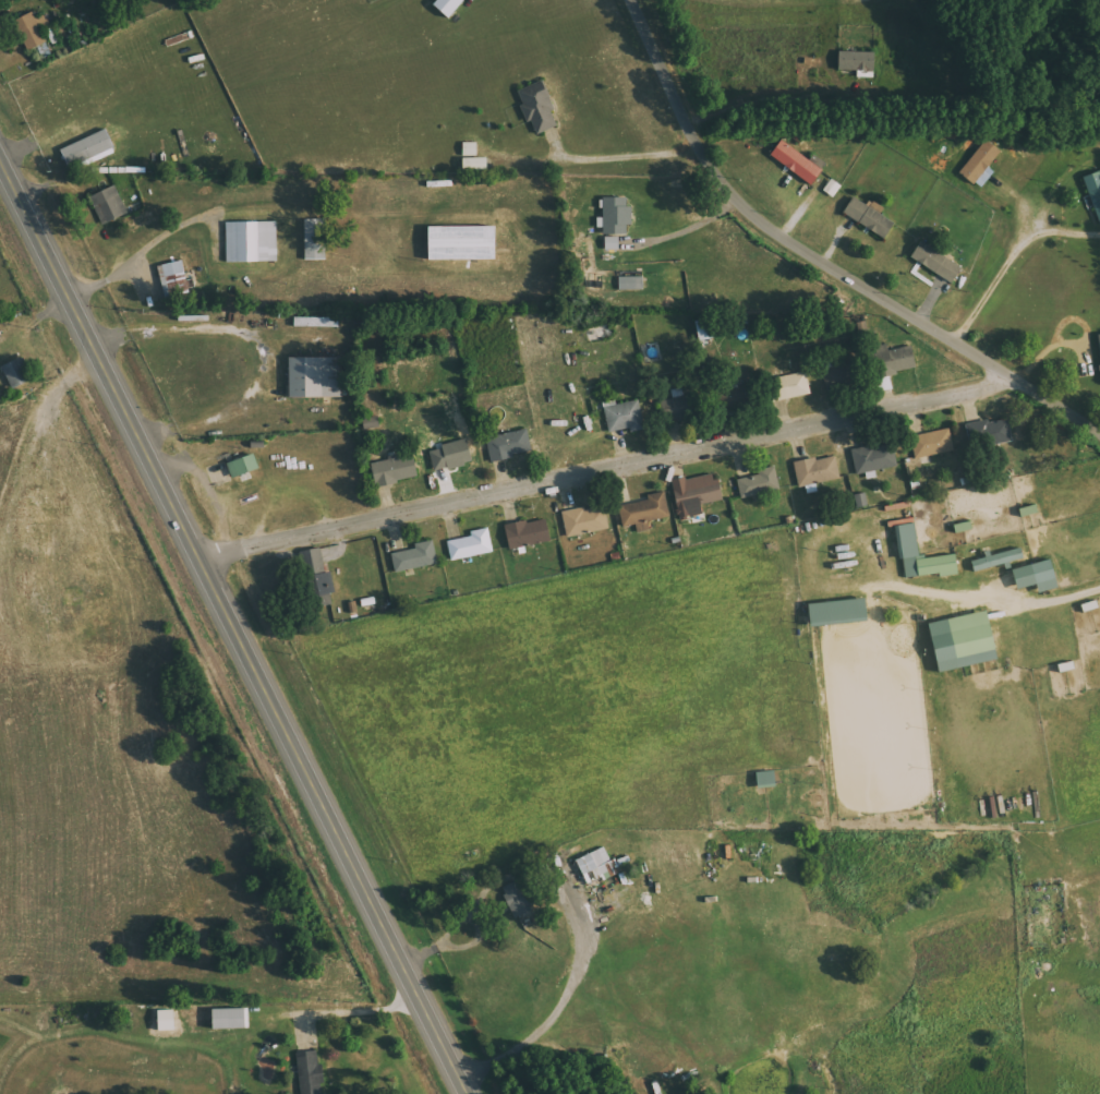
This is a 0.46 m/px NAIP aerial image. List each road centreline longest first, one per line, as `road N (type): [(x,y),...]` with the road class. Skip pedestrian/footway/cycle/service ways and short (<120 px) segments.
road 1 (primary): [(467,1093),(0,159)]
road 2 (residential): [(200,558),(1017,382)]
road 3 (residential): [(1099,435),(751,215),(692,144),(630,0)]
road 4 (residential): [(962,348),(1038,244),(1099,246)]

